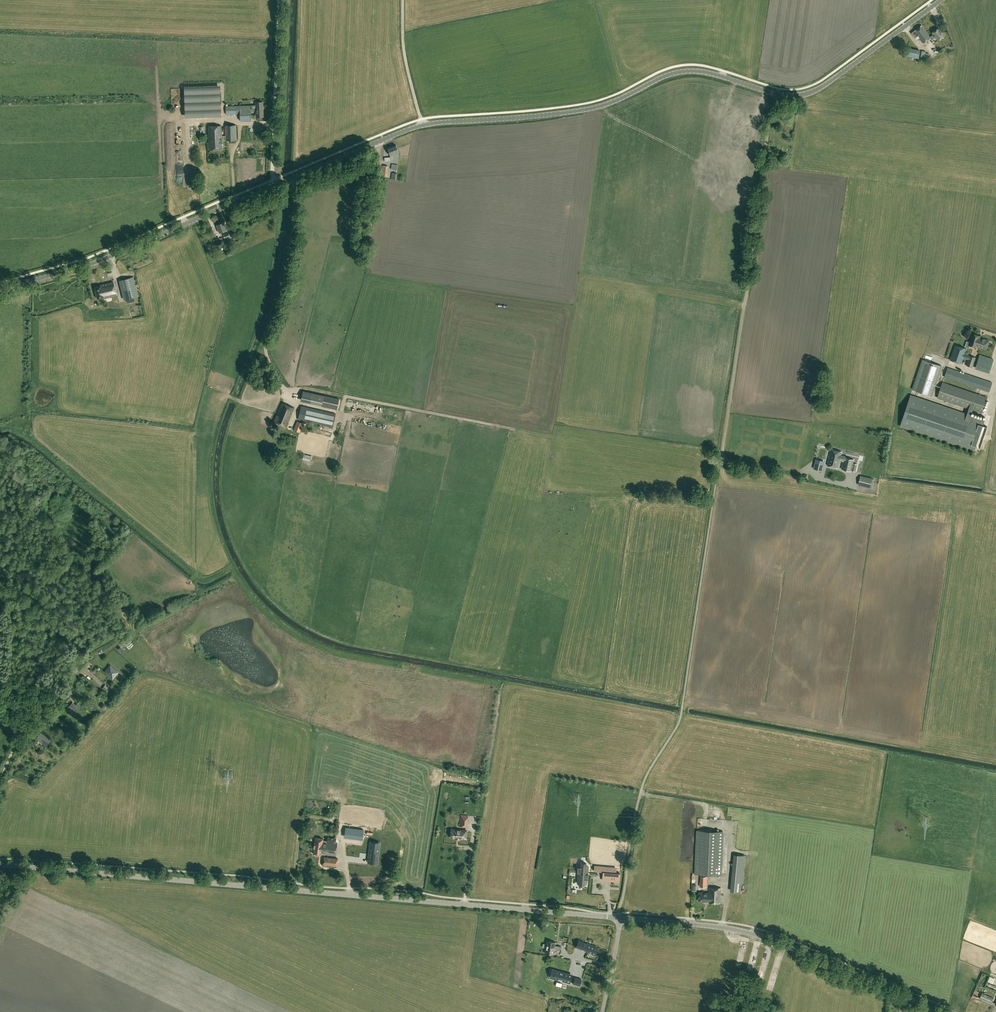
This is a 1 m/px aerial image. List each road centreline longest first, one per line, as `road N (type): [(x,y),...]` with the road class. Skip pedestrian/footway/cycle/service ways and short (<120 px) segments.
road 1 (unclassified): [(620,919),(0,866)]
road 2 (tertiary): [(276,185),(412,128),(588,109),(683,72),(775,93)]
road 3 (track): [(497,684),(327,650),(289,630),(237,575),(144,634)]
road 4 (unclassified): [(721,461),(775,93)]
road 5 (unclassified): [(938,1011),(758,936),(620,919)]
road 6 (track): [(237,575),(232,566),(209,578),(195,575),(12,424),(0,429)]
road 7 (tertiary): [(0,289),(101,261),(276,185)]
road 8 (tertiary): [(775,93),(818,88),(941,0)]
road 9 (unclassified): [(276,185),(280,0)]
road 10 (track): [(89,664),(26,726),(0,782)]

